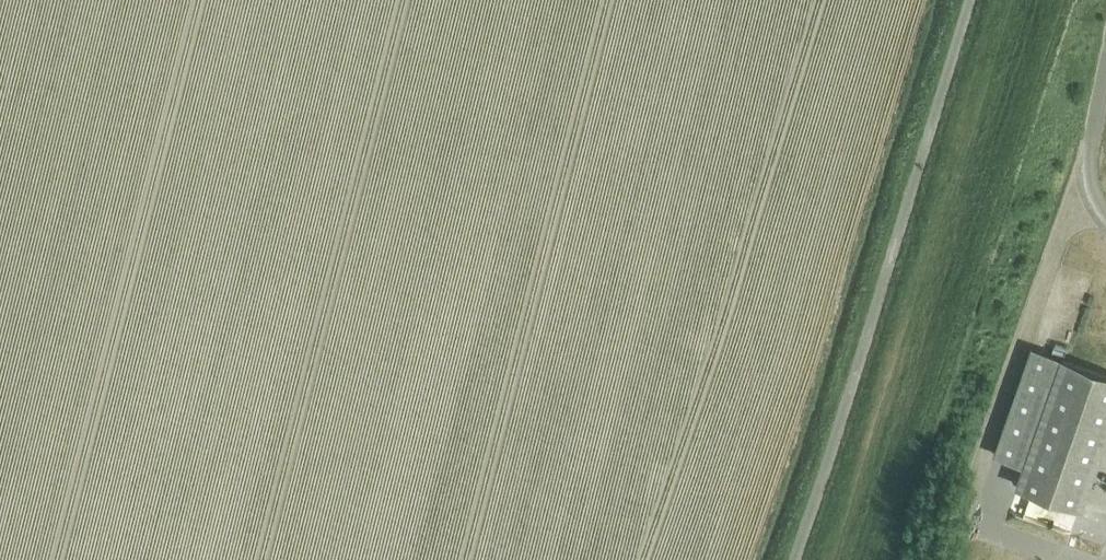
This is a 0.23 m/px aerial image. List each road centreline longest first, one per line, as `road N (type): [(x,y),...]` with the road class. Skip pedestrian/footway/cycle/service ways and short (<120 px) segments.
road 1 (unclassified): [(970,0),(794,559)]

